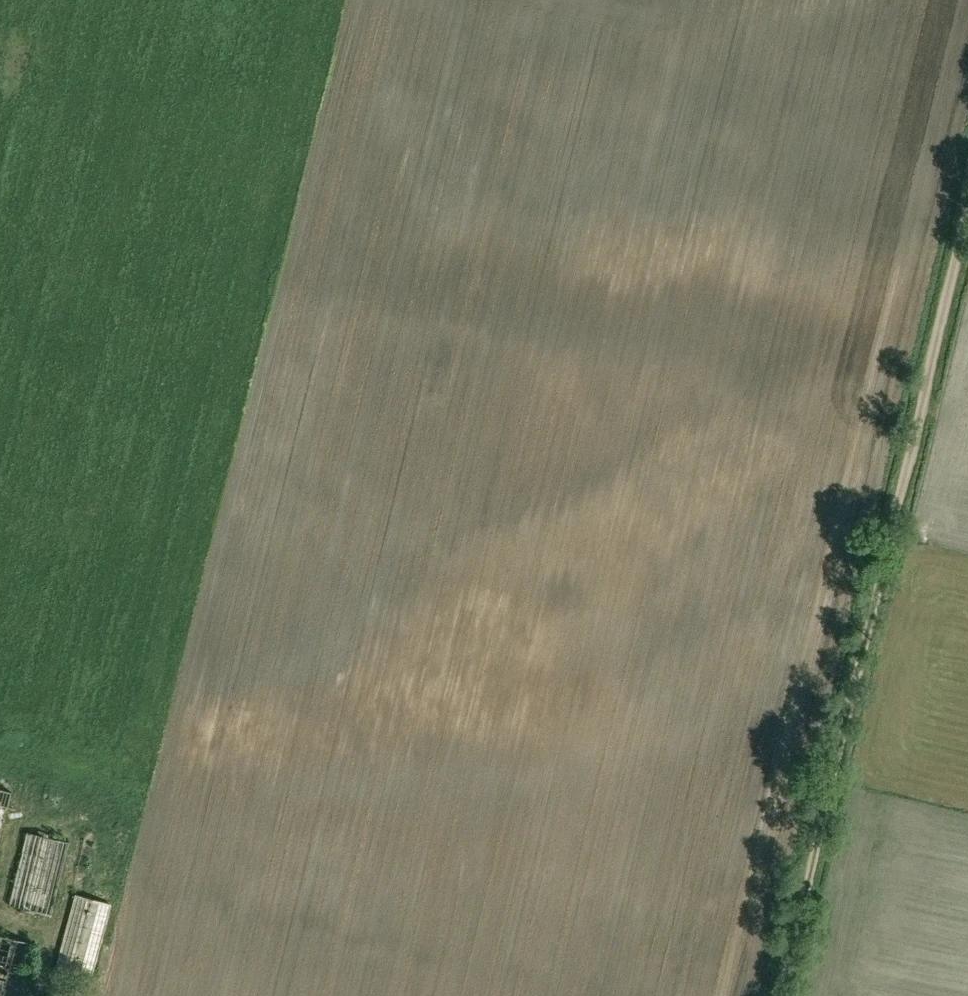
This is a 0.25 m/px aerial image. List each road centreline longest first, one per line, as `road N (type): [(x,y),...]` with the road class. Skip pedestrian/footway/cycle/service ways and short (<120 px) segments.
road 1 (track): [(967,193),(774,995)]

